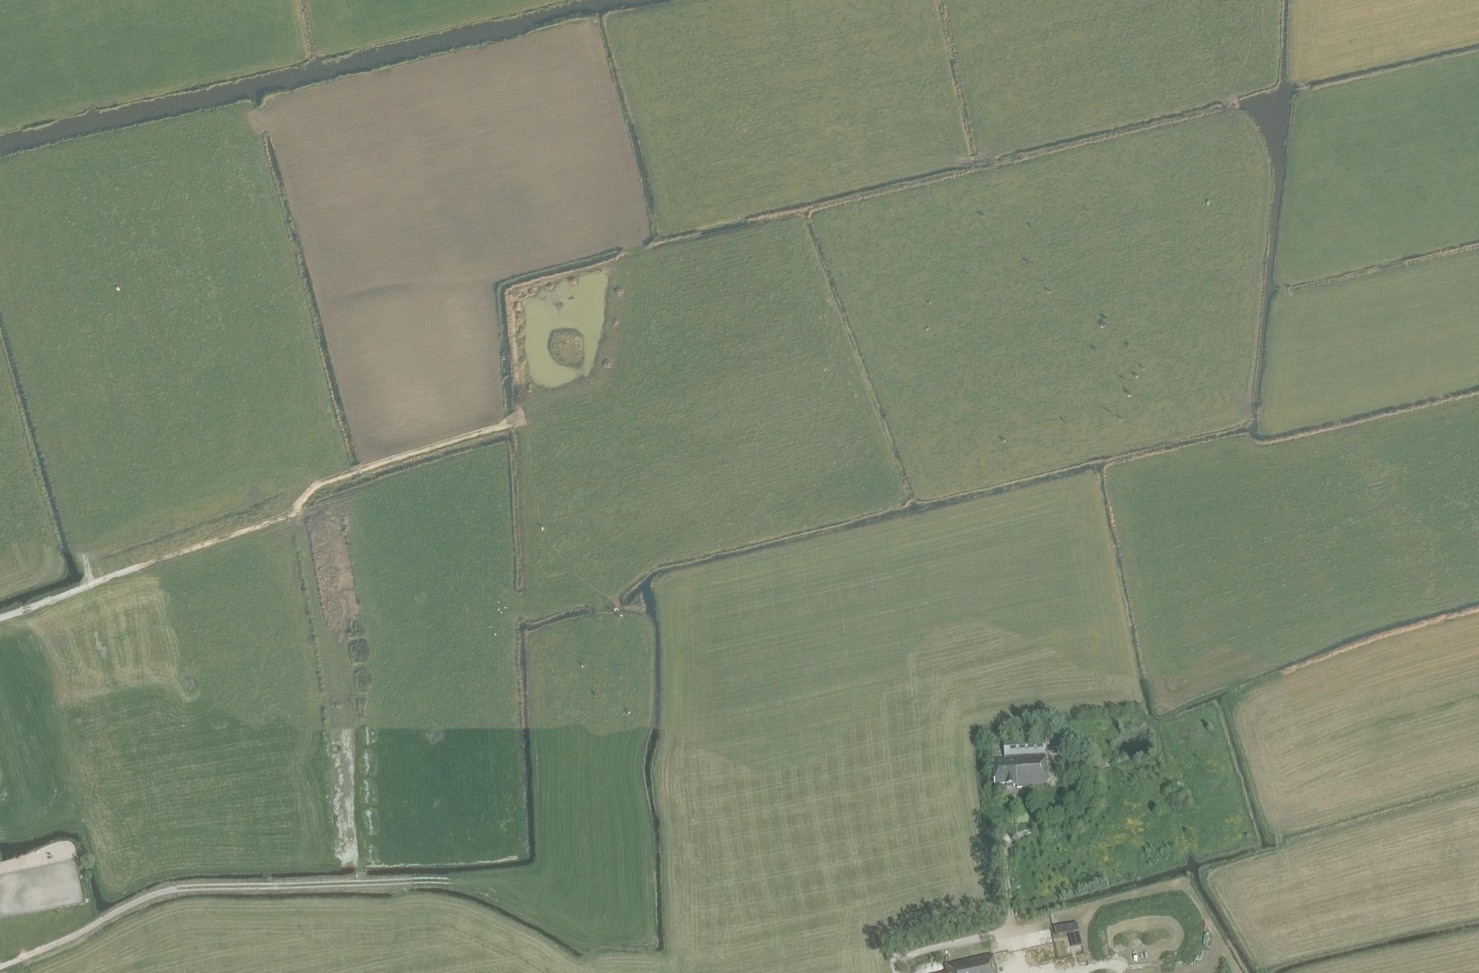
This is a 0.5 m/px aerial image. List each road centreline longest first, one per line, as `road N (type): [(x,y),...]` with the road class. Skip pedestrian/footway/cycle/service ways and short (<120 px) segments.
road 1 (track): [(0,618),(285,517),(320,483),(518,419)]
road 2 (track): [(0,966),(164,891),(454,882)]

